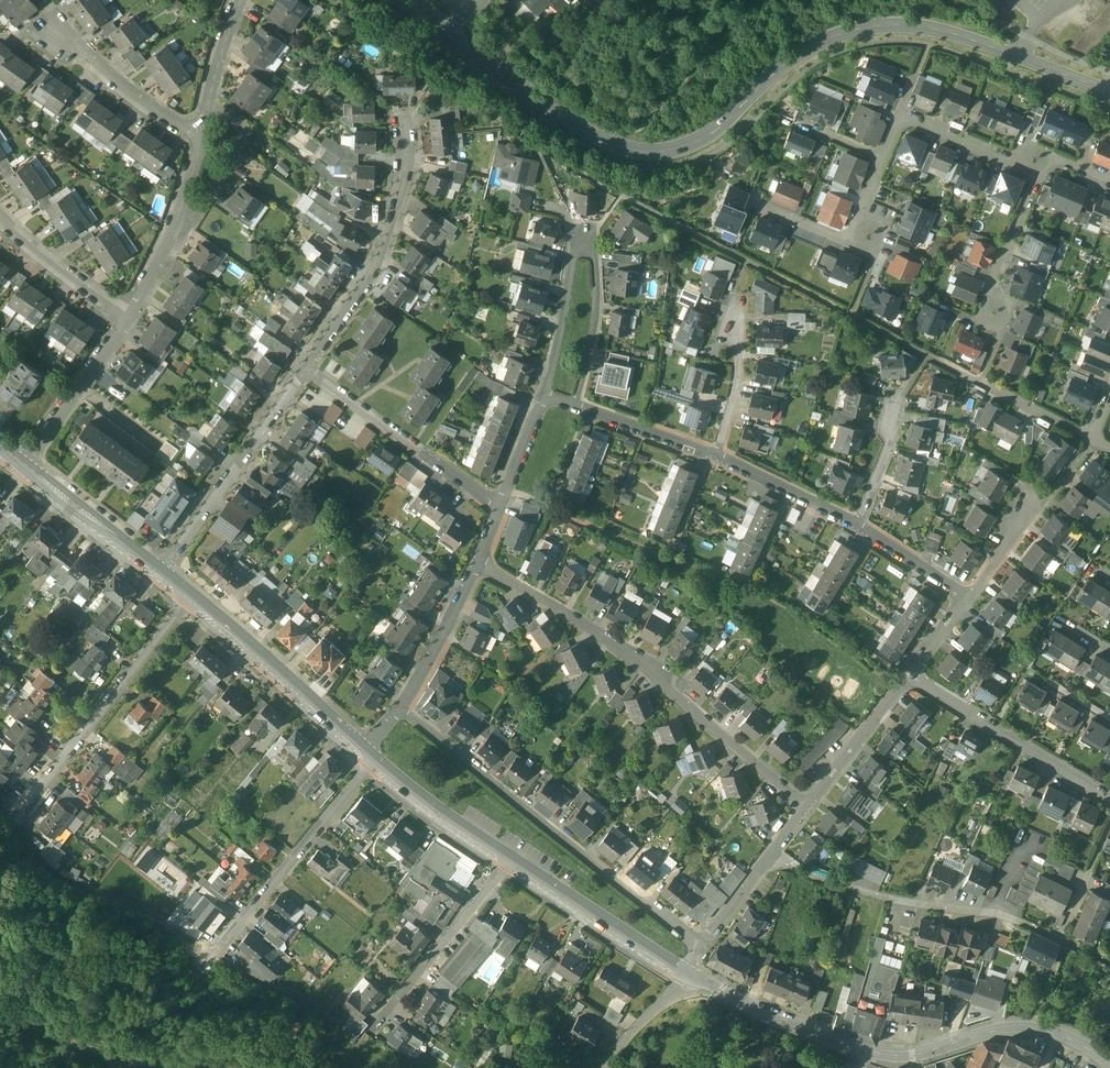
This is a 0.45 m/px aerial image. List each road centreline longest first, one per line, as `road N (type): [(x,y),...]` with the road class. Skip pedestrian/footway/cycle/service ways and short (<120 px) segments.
road 1 (tertiary): [(448,33),(562,117),(643,153),(701,140),(801,52),(876,26),(943,31),(1109,92)]
road 2 (tertiary): [(1109,1066),(1075,1041),(1025,1030),(886,1056),(685,971)]
road 3 (residential): [(807,807),(663,686),(655,669),(479,563)]
road 4 (residential): [(719,455),(543,394),(499,507)]
road 5 (residential): [(193,593),(15,826)]
road 6 (residential): [(303,371),(378,261),(402,183),(402,128)]
road 7 (residential): [(379,758),(215,952)]
road 8 (residential): [(161,569),(303,371)]
road 9 (residential): [(499,507),(303,371)]
road 10 (residential): [(908,674),(1109,798)]
road 11 (tertiary): [(365,745),(193,593)]
road 12 (residential): [(511,856),(372,1030)]
road 13 (residential): [(479,563),(429,668),(365,745)]
road 14 (tertiary): [(685,971),(511,856)]
road 15 (residential): [(201,142),(41,14)]
road 16 (residential): [(685,971),(807,807)]
road 17 (residential): [(883,156),(862,211),(869,235),(847,242),(762,207)]
road 18 (residential): [(1039,169),(901,116),(883,156)]
road 19 (residential): [(129,319),(172,233),(201,142)]
road 20 (residential): [(25,464),(129,319)]
road 21 (tertiary): [(161,569),(25,464)]
road 22 (residential): [(807,807),(908,674)]
road 23 (tertiary): [(511,856),(379,758)]
road 24 (residential): [(719,455),(736,387),(733,293)]
road 25 (residential): [(129,319),(0,219)]
road 26 (residential): [(858,525),(719,455)]
road 27 (residential): [(1039,169),(994,282),(992,311)]
road 28 (residential): [(1092,440),(958,372)]
road 29 (residential): [(858,525),(890,447),(893,405),(907,389)]
road 30 (residential): [(201,142),(241,0)]
road 31 (residential): [(970,598),(858,525)]
road 32 (residential): [(685,971),(683,984),(606,1067)]

